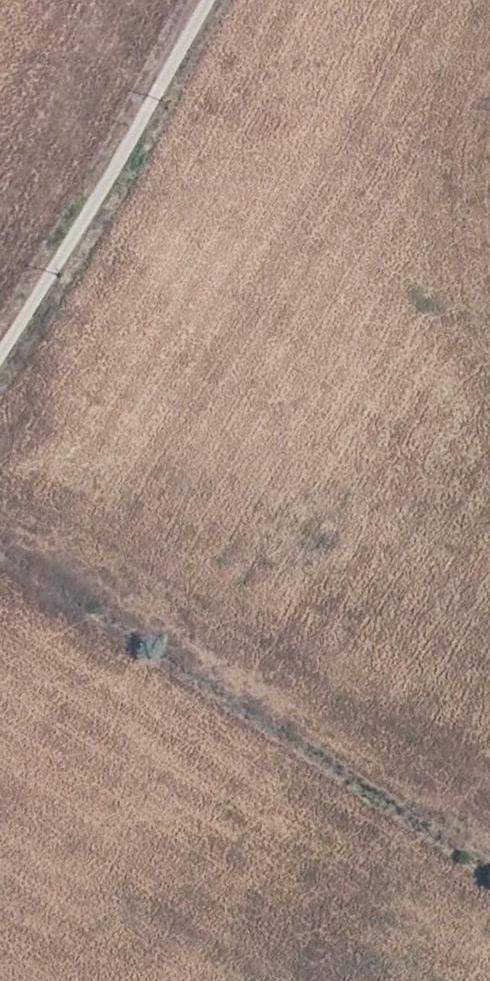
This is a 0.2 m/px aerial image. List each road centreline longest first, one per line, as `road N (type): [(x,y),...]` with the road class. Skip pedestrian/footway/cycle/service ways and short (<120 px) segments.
road 1 (unclassified): [(209,0),(115,178),(0,354)]

